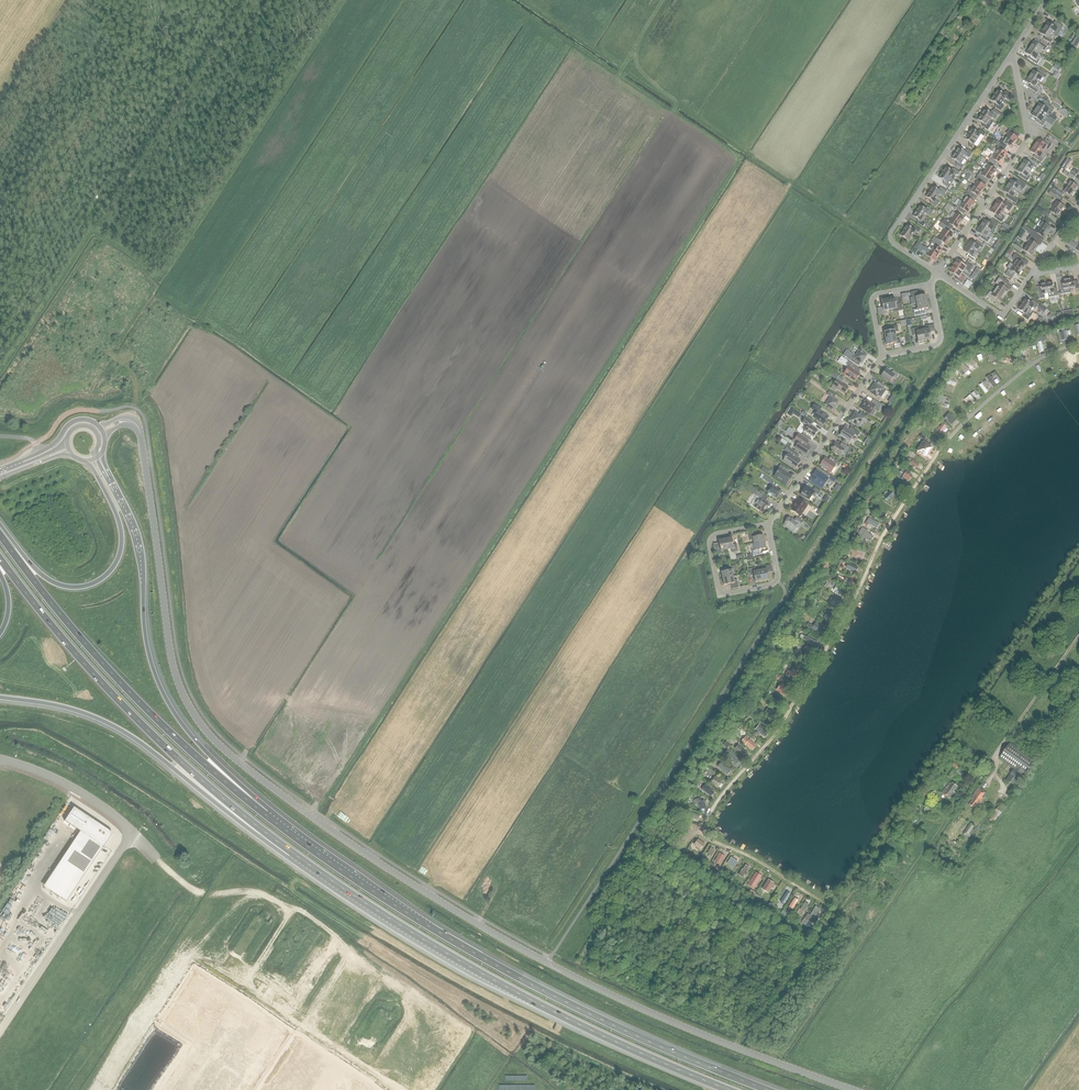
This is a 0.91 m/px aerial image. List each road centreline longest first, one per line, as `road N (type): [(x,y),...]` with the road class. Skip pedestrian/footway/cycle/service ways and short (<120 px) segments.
road 1 (unclassified): [(851,1089),(638,1007),(475,923),(226,751),(194,714),(175,672),(139,428)]
road 2 (track): [(810,895),(708,838),(710,813),(780,727),(879,543),(950,436),(1033,364),(1078,344)]
road 3 (motorway): [(767,1089),(515,975),(266,815)]
road 4 (motorway): [(292,852),(532,1001),(729,1089)]
road 5 (unclassified): [(0,758),(79,791),(133,832),(0,1031)]
road 6 (motorway): [(266,815),(190,735),(162,692),(145,635),(138,535),(110,476)]
road 7 (motorway): [(0,697),(108,724),(292,852)]
road 8 (motorway): [(75,652),(204,784),(292,852)]
road 9 (residential): [(938,273),(894,244),(893,229),(1012,53)]
road 10 (trunk): [(87,460),(122,530),(121,556),(105,578),(77,589),(54,584),(0,532)]
road 11 (motorway): [(266,815),(85,643)]
road 12 (residential): [(938,273),(1027,137),(1012,53)]
road 13 (residential): [(768,525),(882,355)]
road 14 (residential): [(776,579),(722,594),(710,547),(716,534),(768,525)]
road 15 (track): [(1078,635),(989,761)]
road 16 (trunk): [(85,643),(0,535)]
road 17 (residential): [(938,273),(1000,314),(1032,274)]
road 18 (trunk): [(0,558),(75,652)]

